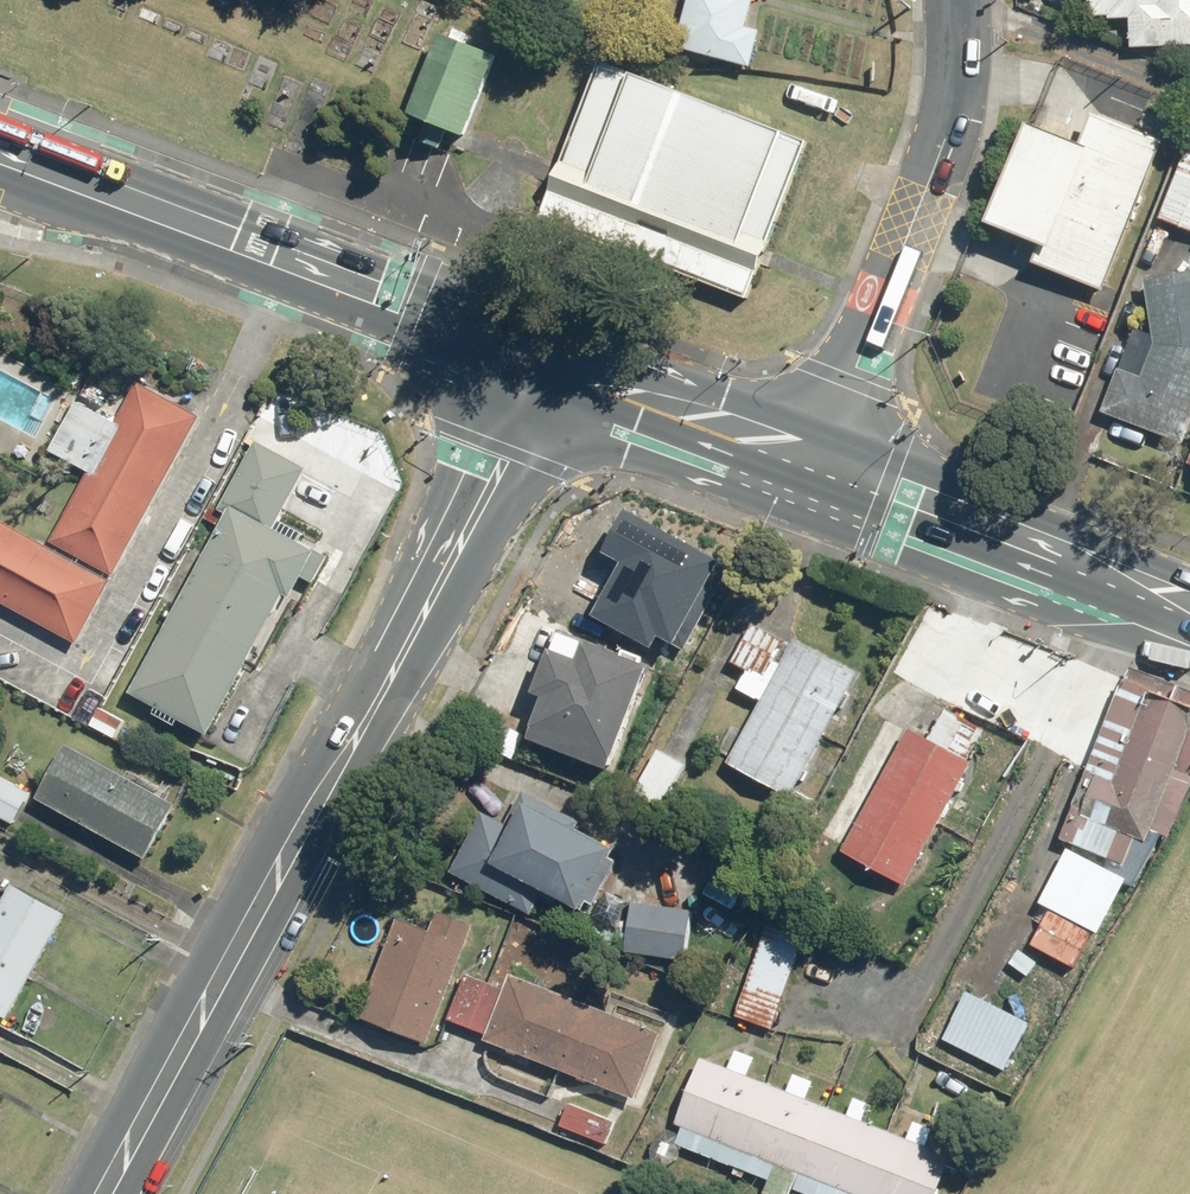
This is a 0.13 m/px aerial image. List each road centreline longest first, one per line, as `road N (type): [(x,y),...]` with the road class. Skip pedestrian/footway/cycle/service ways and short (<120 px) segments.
road 1 (tertiary): [(104,1193),(327,780),(540,358)]
road 2 (primary): [(0,150),(540,358)]
road 3 (tertiary): [(816,470),(954,118),(960,0)]
road 4 (primary): [(816,470),(1189,620)]
road 5 (primary): [(540,358),(816,470)]

